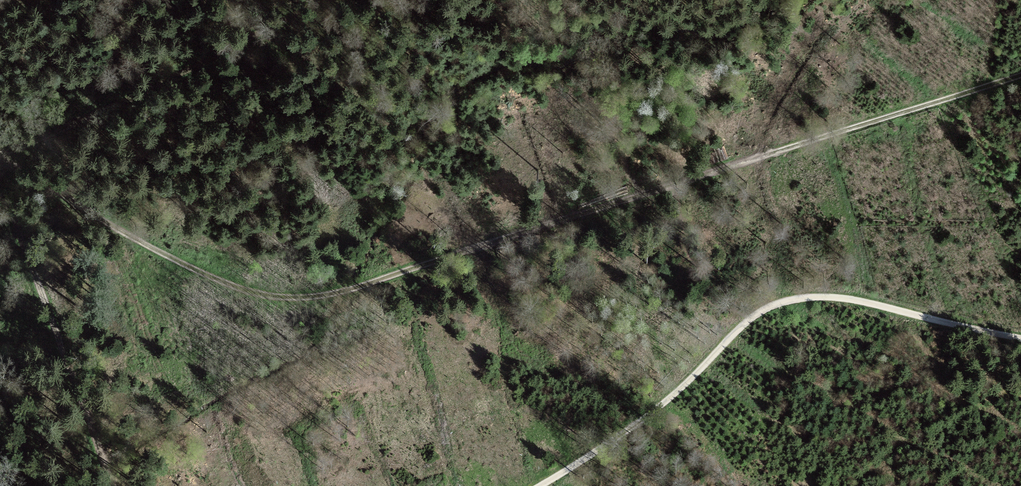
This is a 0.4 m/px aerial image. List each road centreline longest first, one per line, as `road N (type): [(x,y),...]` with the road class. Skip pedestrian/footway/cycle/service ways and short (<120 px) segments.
road 1 (track): [(1020,75),(367,282),(284,299),(148,247),(0,161)]
road 2 (track): [(542,485),(662,404),(777,300),(845,298),(1020,339)]
road 3 (track): [(322,0),(222,54),(0,144)]
road 4 (track): [(0,196),(108,485)]

